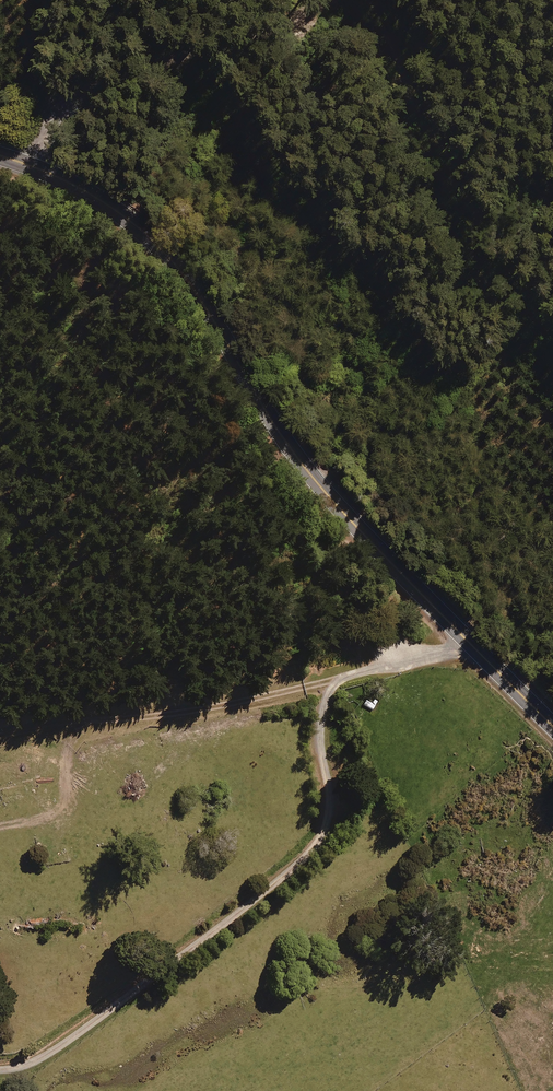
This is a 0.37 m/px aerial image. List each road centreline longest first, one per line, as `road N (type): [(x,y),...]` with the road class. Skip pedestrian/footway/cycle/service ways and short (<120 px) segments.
road 1 (secondary): [(552,725),(306,468),(177,263),(111,206),(0,157)]
road 2 (track): [(484,657),(427,655),(187,713),(119,718)]
road 3 (track): [(18,161),(82,91),(153,58),(304,14),(323,0)]

